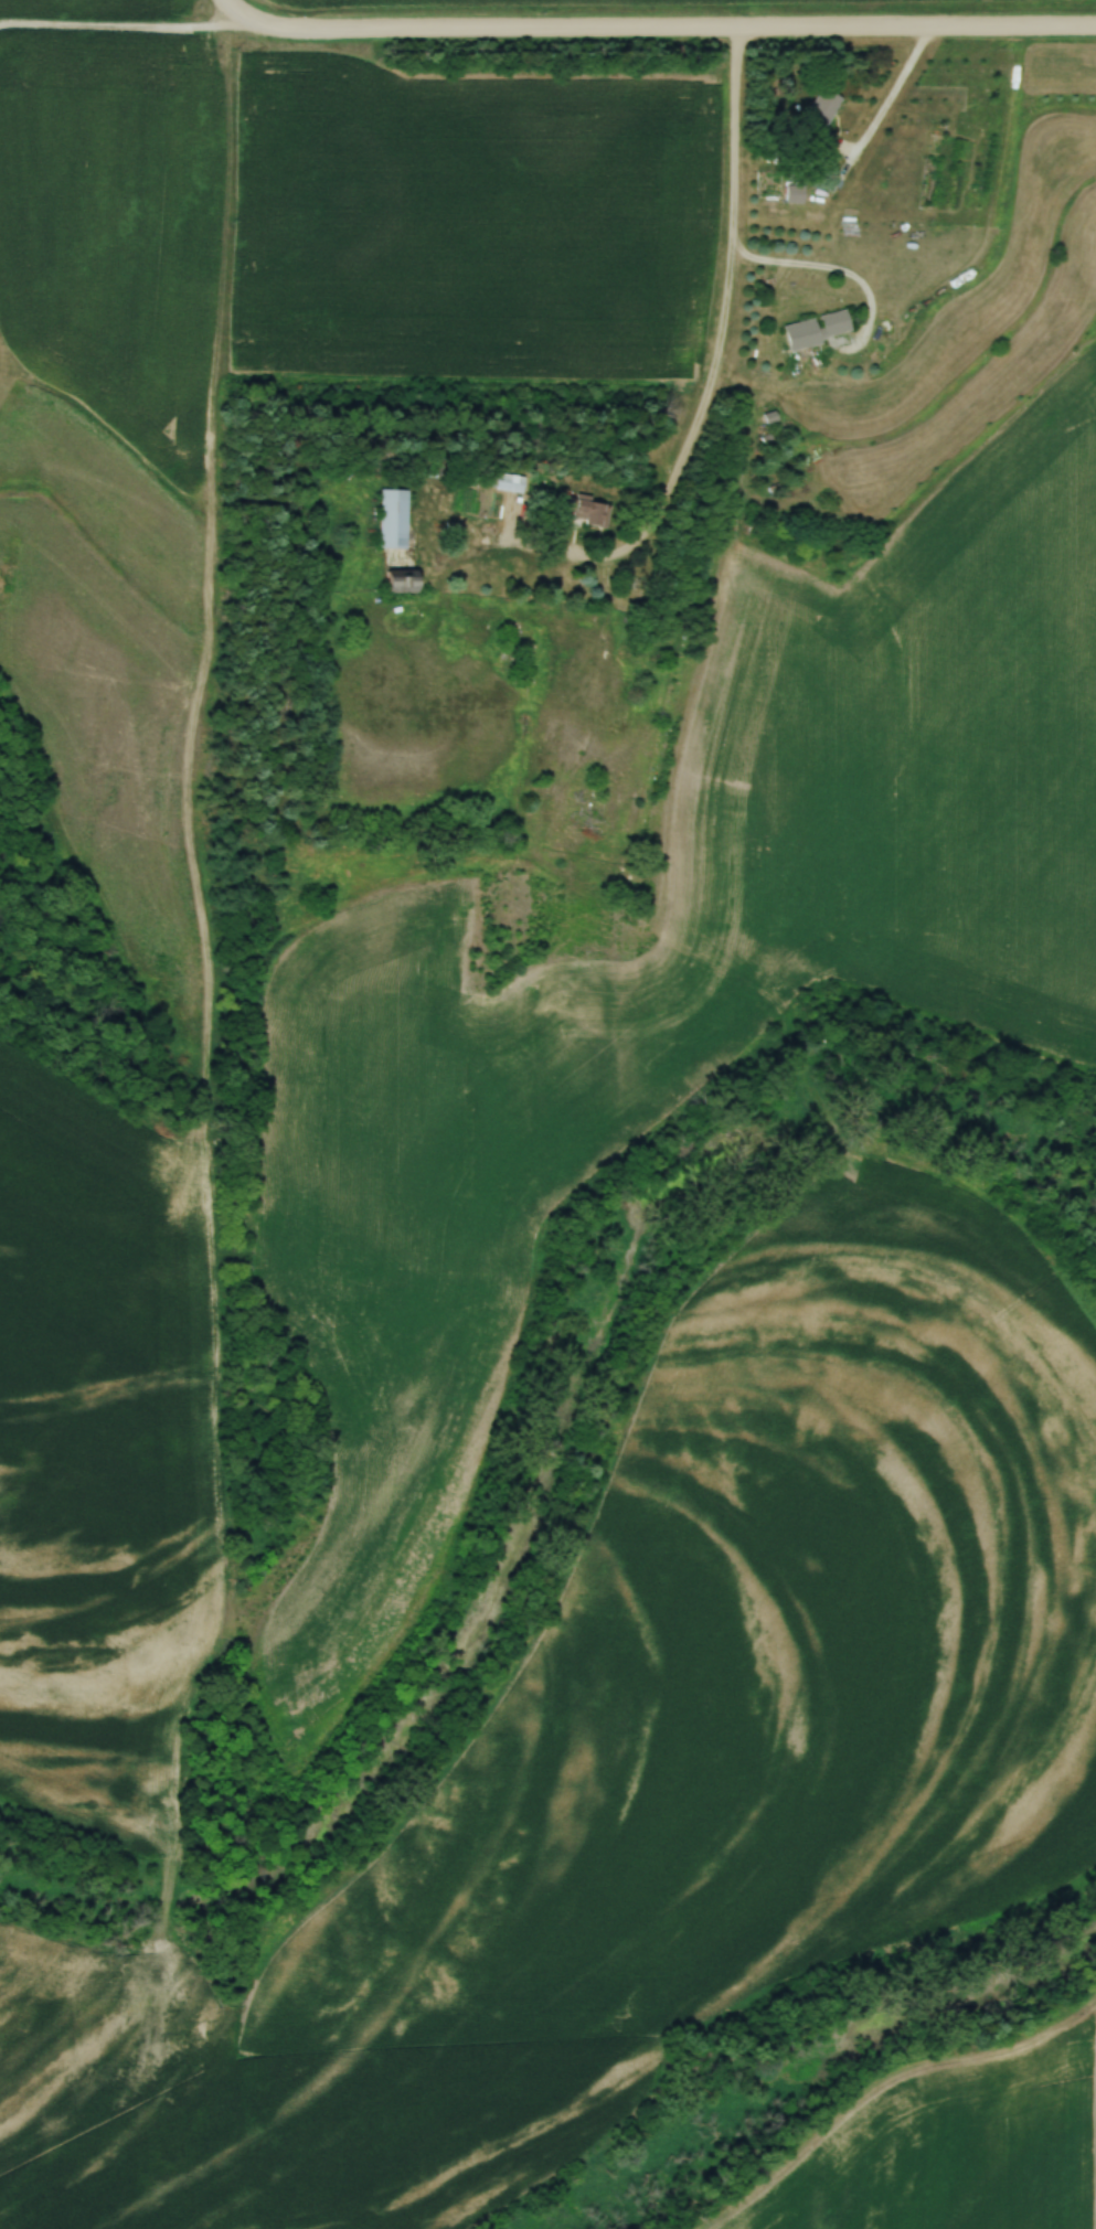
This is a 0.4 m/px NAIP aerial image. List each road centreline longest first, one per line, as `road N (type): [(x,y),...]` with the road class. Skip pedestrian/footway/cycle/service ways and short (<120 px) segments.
road 1 (residential): [(1095,28),(339,31),(227,18)]

